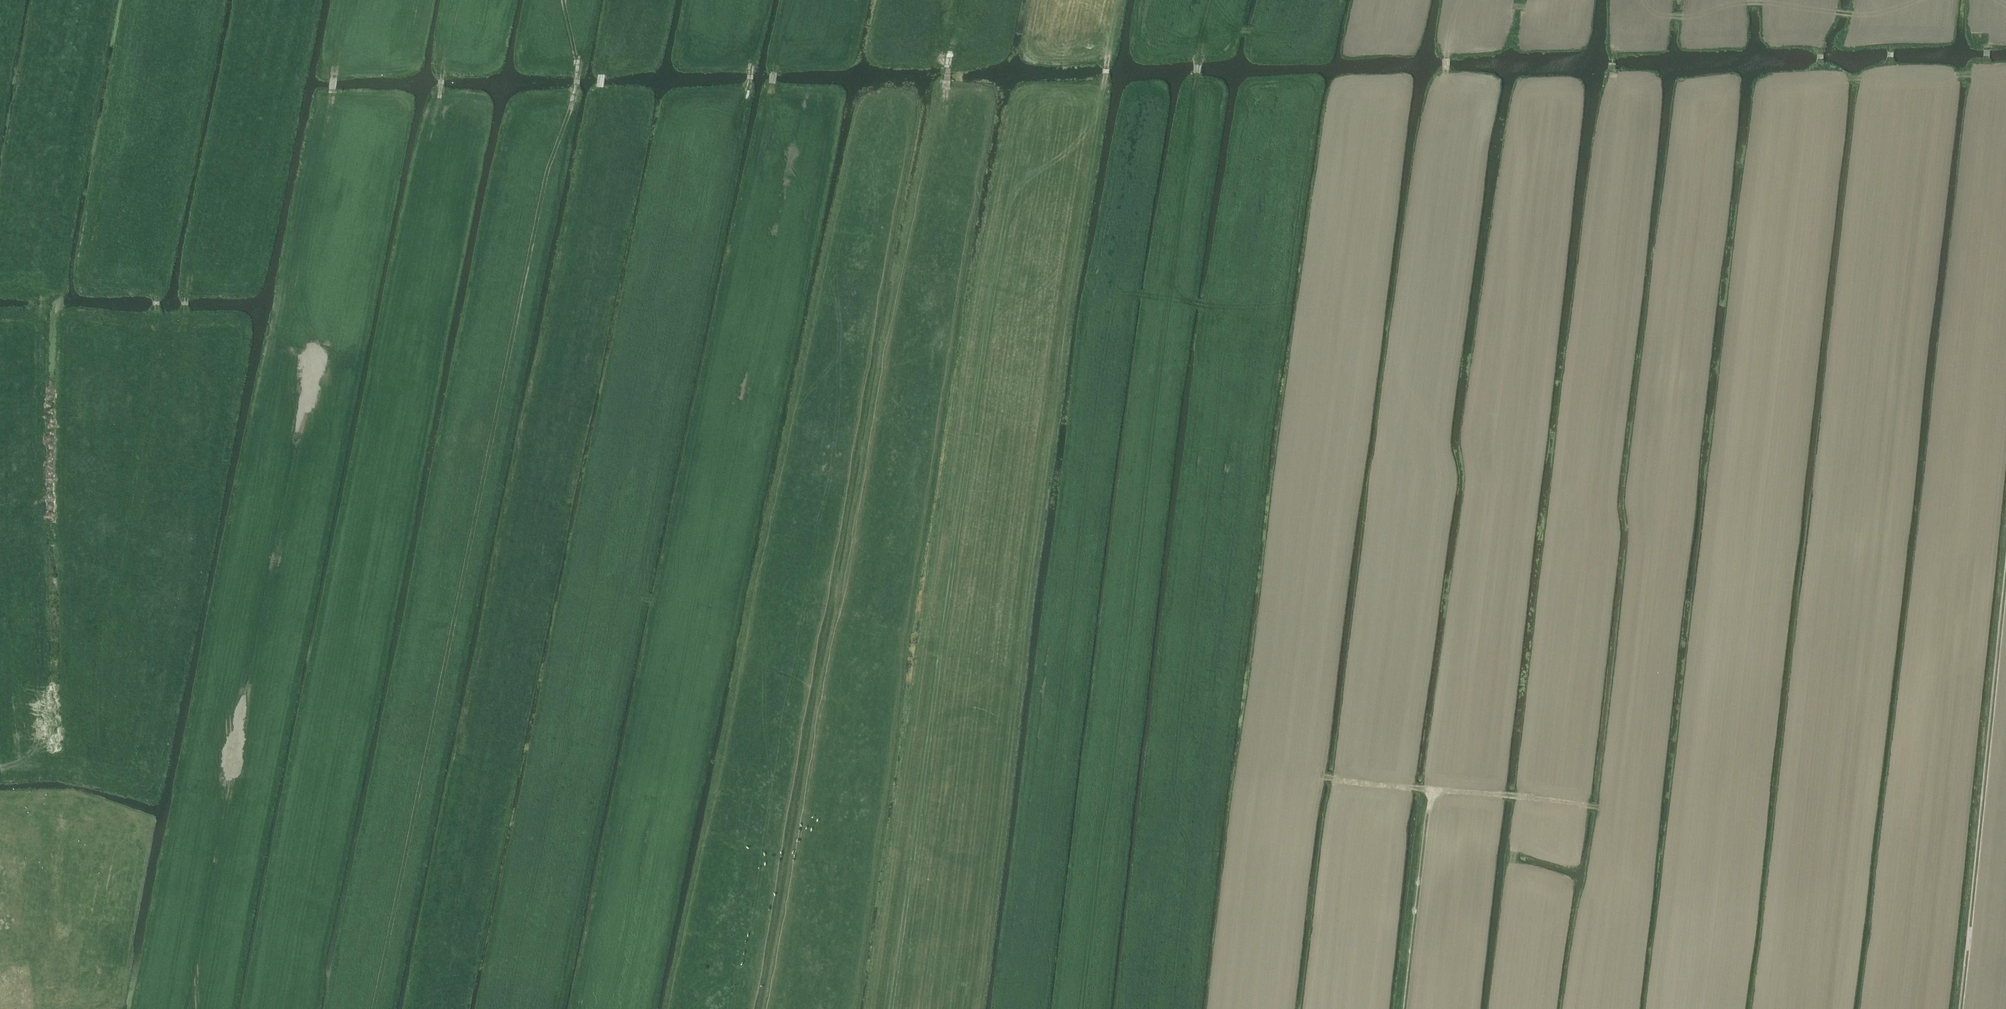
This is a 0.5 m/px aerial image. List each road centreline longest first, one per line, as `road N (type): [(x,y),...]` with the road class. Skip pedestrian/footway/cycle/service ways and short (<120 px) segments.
road 1 (track): [(382,1008),(551,156),(577,87),(567,0)]
road 2 (track): [(1964,1008),(2005,606)]
road 3 (track): [(1645,0),(1686,19),(1740,3),(1854,15),(1909,0)]
road 4 (track): [(1447,78),(1448,47),(1477,6),(1553,0)]

